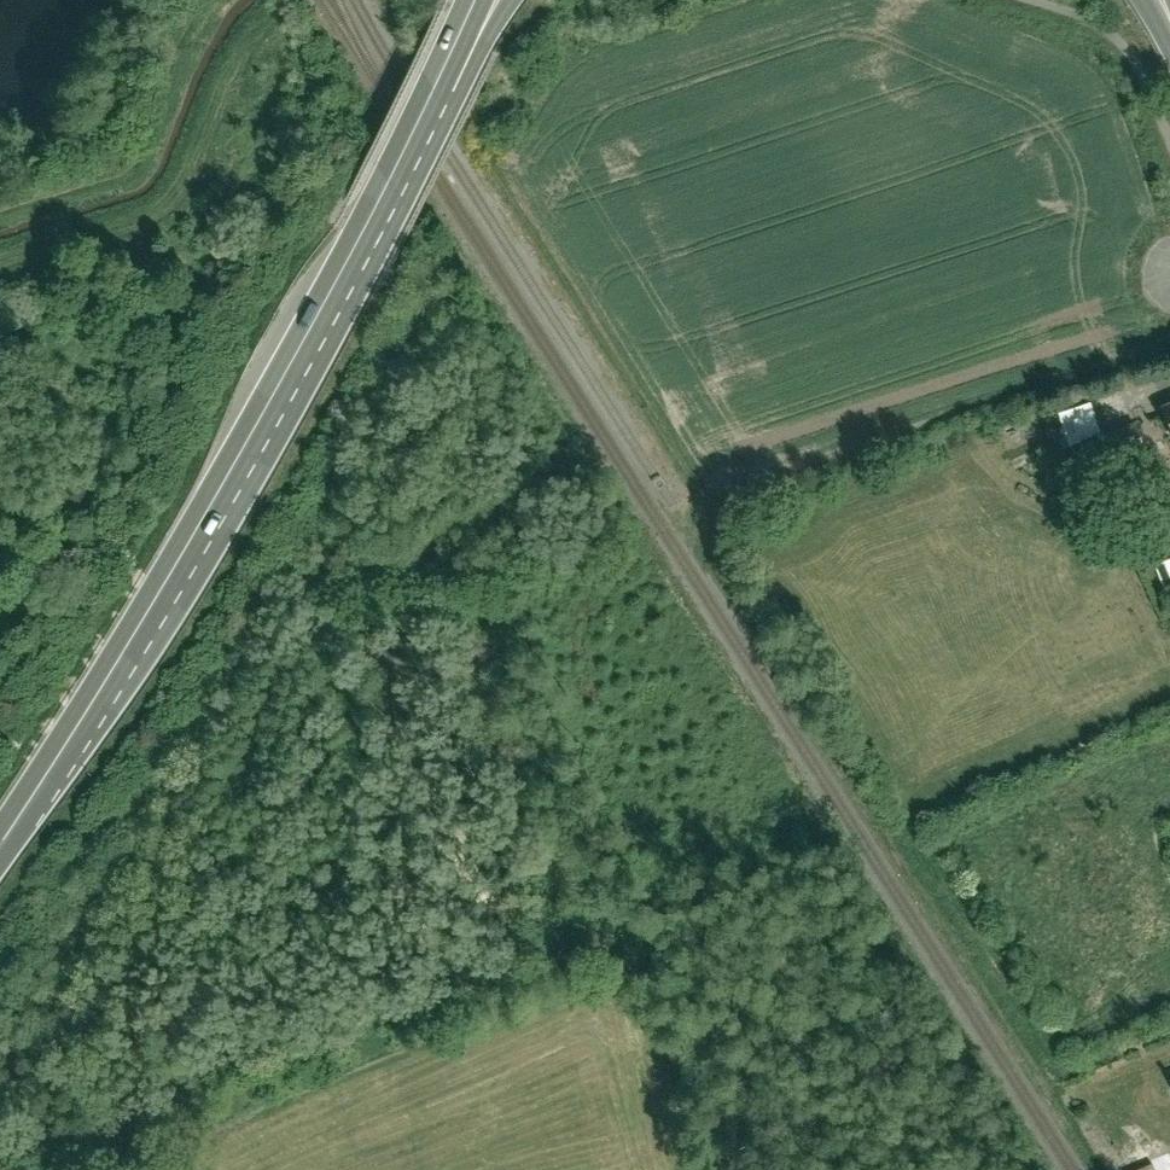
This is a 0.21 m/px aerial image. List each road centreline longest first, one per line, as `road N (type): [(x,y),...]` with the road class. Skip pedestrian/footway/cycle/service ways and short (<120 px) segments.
road 1 (primary): [(0,848),(247,445),(383,188)]
road 2 (primary): [(383,188),(504,0)]
road 3 (primary): [(383,188),(470,0)]

